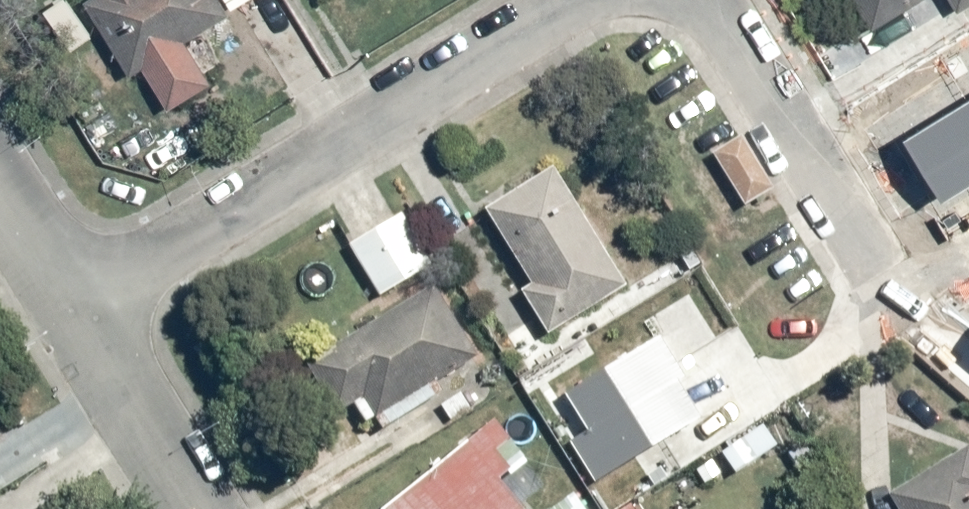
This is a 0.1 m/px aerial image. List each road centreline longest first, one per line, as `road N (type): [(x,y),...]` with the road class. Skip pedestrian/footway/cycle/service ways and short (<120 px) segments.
road 1 (residential): [(570,0),(76,306)]
road 2 (residential): [(706,0),(875,265)]
road 3 (residential): [(201,508),(76,306)]
road 4 (residential): [(76,306),(0,183)]

